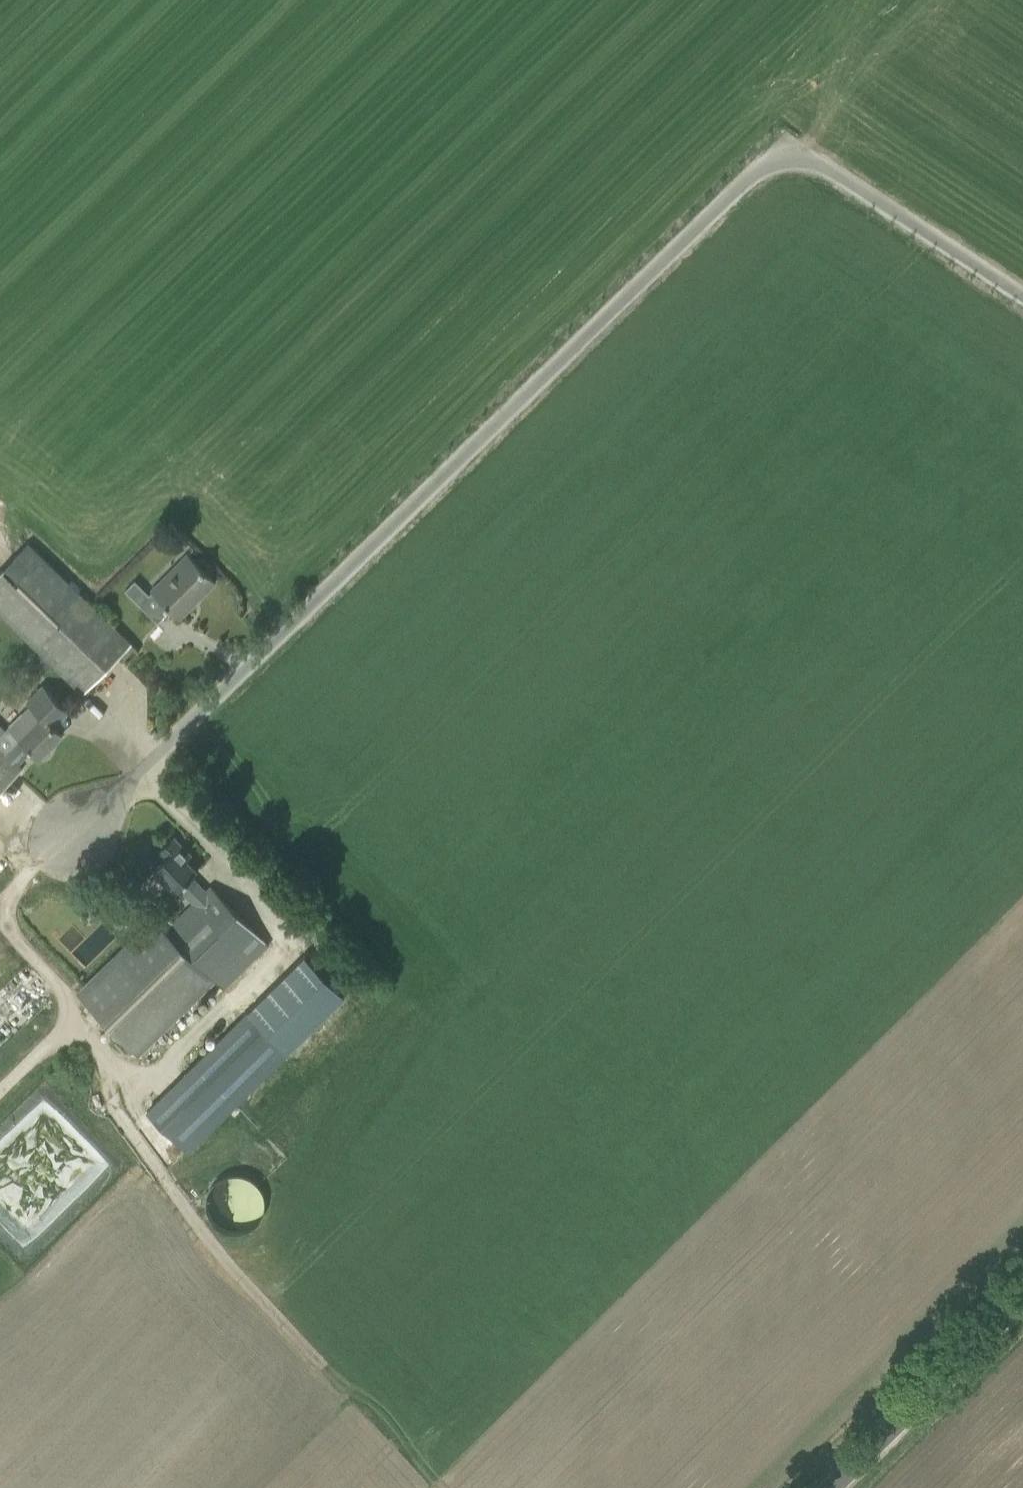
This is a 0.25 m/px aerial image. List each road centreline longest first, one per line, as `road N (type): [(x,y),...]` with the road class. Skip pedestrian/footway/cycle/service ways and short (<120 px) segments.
road 1 (unclassified): [(1022,298),(832,172),(804,161),(773,163),(68,840)]
road 2 (unclassified): [(832,1487),(1022,1299)]

